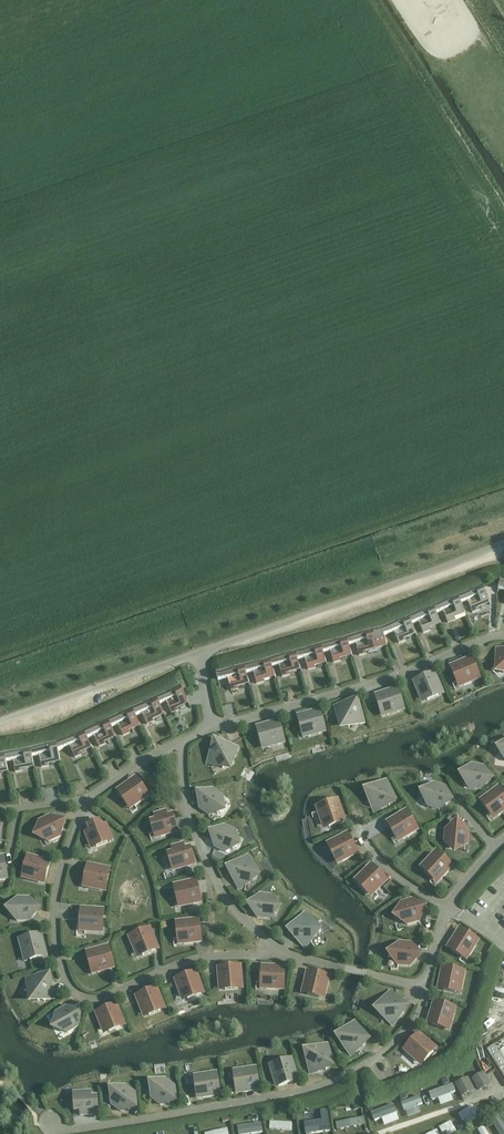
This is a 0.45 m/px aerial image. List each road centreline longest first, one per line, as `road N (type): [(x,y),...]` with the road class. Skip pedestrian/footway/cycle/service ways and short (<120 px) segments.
road 1 (residential): [(503,541),(0,721)]

